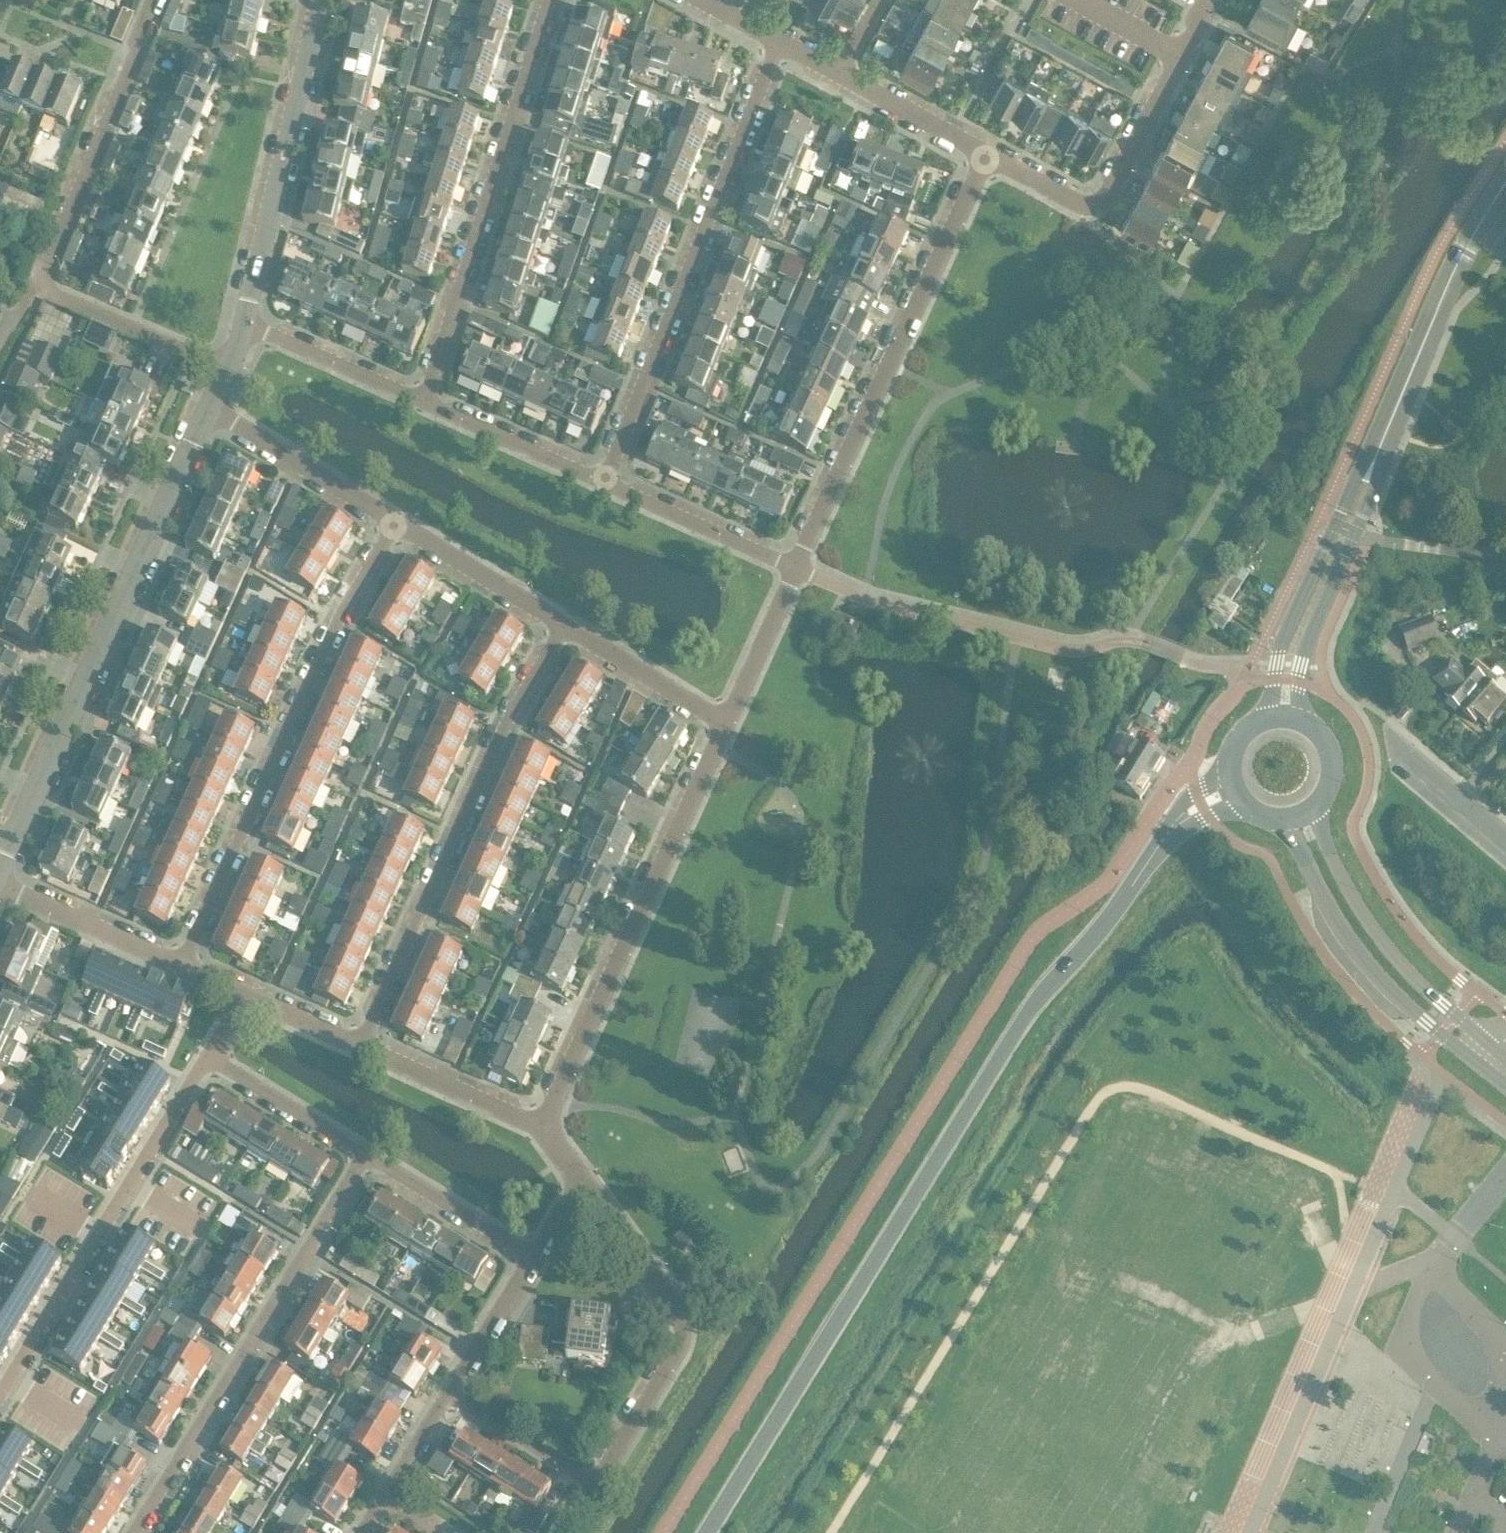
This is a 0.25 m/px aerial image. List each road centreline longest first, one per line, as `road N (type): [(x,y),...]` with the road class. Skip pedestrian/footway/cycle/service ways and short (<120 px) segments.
road 1 (tertiary): [(710,1532),(1031,1015),(1158,854)]
road 2 (tertiary): [(0,865),(208,406)]
road 3 (residential): [(180,965),(337,623),(394,523)]
road 4 (residential): [(779,39),(604,482)]
road 5 (residential): [(562,625),(506,726),(357,1046)]
road 6 (residential): [(795,567),(986,155)]
road 7 (residential): [(541,1129),(626,926),(726,724)]
road 8 (residential): [(132,1532),(363,1154)]
road 9 (residential): [(424,402),(550,0)]
road 10 (residential): [(0,1393),(204,1059)]
road 11 (unclassified): [(594,1486),(692,1329),(581,1180)]
road 12 (tertiary): [(243,322),(321,0)]
road 13 (tertiary): [(1281,821),(1378,977),(1439,1036),(1490,1059)]
road 14 (tertiary): [(1490,1059),(1396,957),(1353,895),(1317,807)]
road 15 (tertiary): [(1382,439),(1283,641),(1266,717)]
road 16 (tertiary): [(1305,720),(1301,664),(1372,488),(1382,439)]
road 17 (residential): [(986,155),(1087,208),(1105,197),(1180,56)]
road 18 (residential): [(156,0),(45,272)]
road 19 (tertiary): [(1382,439),(1464,251),(1505,184)]
road 20 (residential): [(394,523),(208,406)]
road 21 (residential): [(45,272),(55,295),(226,367)]
road 22 (residential): [(795,567),(604,482)]
road 23 (residential): [(541,1129),(357,1046)]
road 24 (residential): [(424,402),(243,322)]
road 25 (residential): [(180,965),(0,884)]
road 26 (residential): [(604,482),(424,402)]
road 27 (residential): [(562,625),(394,523)]
road 28 (residential): [(363,1154),(530,1257)]
road 29 (residential): [(726,724),(562,625)]
road 30 (residential): [(204,1059),(363,1154)]
road 31 (unclassified): [(594,1486),(446,1396)]
road 32 (residential): [(726,724),(795,567)]
road 33 (residential): [(842,72),(986,155)]
road 34 (residential): [(530,1257),(446,1396)]
road 35 (residential): [(1505,846),(1389,745)]
road 36 (residential): [(446,1396),(380,1505)]
road 37 (residential): [(357,1046),(242,994)]

